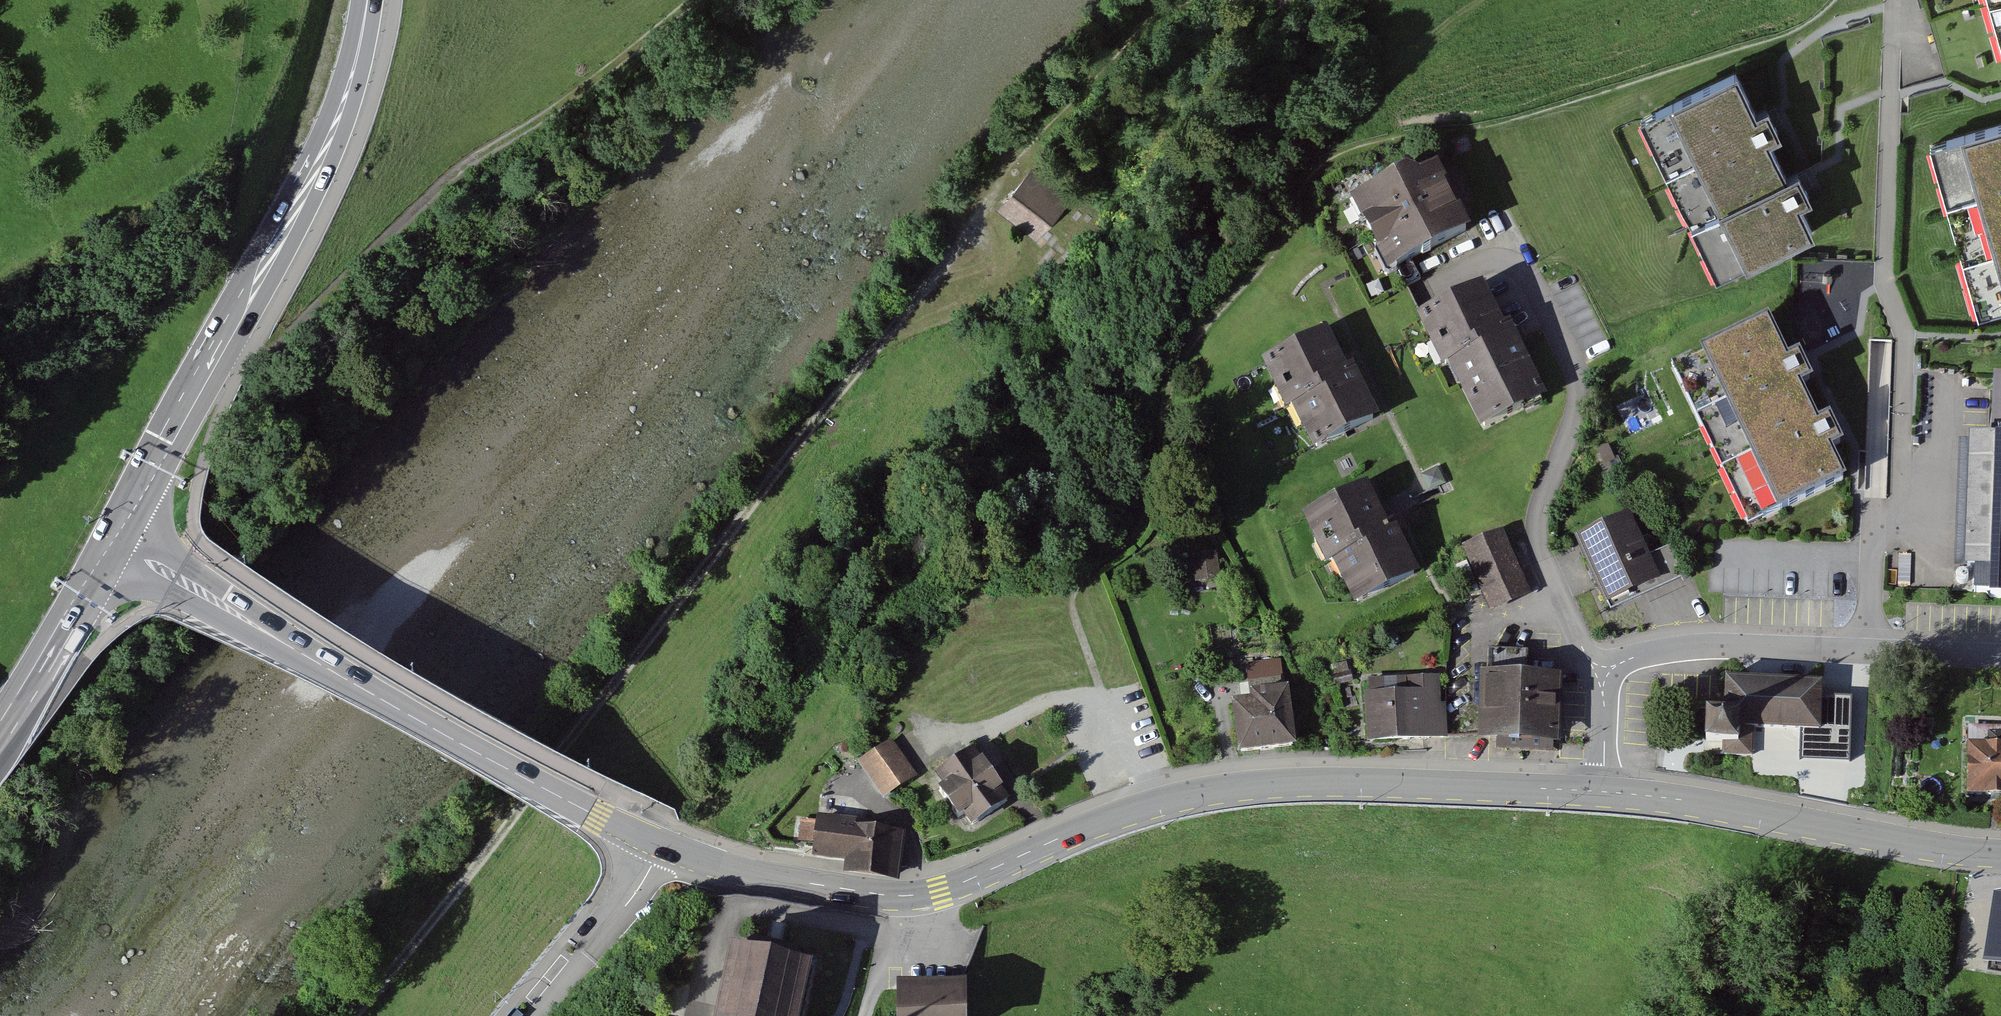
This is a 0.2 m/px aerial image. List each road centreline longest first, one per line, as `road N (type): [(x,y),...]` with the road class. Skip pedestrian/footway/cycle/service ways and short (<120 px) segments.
road 1 (track): [(351,1015),(984,221)]
road 2 (secondary): [(898,896),(939,890),(1151,804),(1234,787),(1375,782),(1603,791)]
road 3 (secondary): [(116,543),(399,709),(661,846)]
road 4 (primary): [(367,0),(336,126),(116,543)]
road 5 (track): [(689,0),(615,64),(412,213),(277,348),(248,359),(222,346)]
road 6 (residential): [(1601,672),(1541,530),(1581,385),(1570,350),(1528,277),(1507,262),(1480,262),(1442,281)]
road 7 (track): [(1258,278),(1192,360),(1146,531),(1075,591),(1105,705)]
road 8 (residential): [(1601,672),(1680,646),(1731,644),(2000,657)]
road 9 (secondary): [(1603,791),(2000,854)]
road 10 (secondary): [(661,846),(746,873),(898,896)]
road 11 (primary): [(116,543),(0,735)]
road 12 (unclassified): [(661,846),(640,886),(533,1015)]
road 13 (residential): [(898,896),(896,929),(864,1015)]

